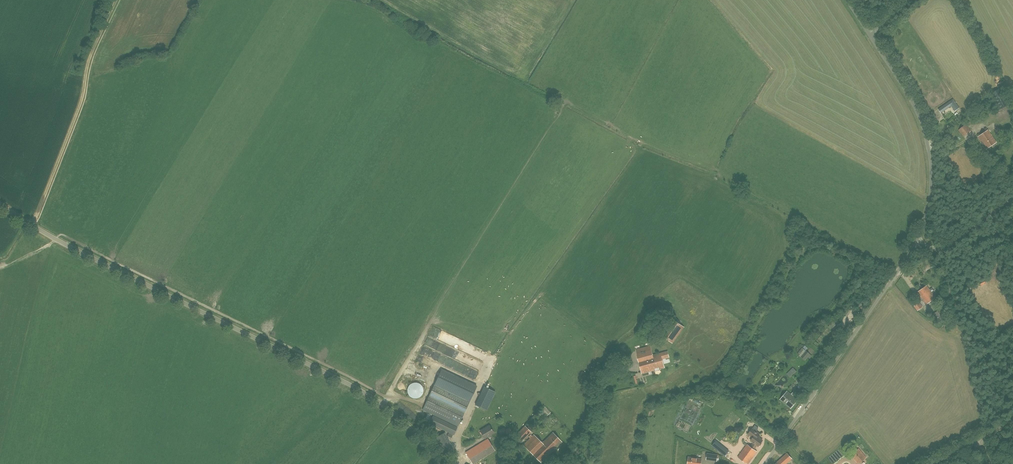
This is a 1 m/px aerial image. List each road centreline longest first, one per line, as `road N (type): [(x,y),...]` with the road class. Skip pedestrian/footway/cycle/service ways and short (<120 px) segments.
road 1 (unclassified): [(436,463),(413,429),(370,396),(0,205)]
road 2 (unclassified): [(763,463),(918,239)]
road 3 (track): [(116,0),(32,226)]
road 4 (unclassified): [(918,239),(931,188),(926,134),(868,33)]

